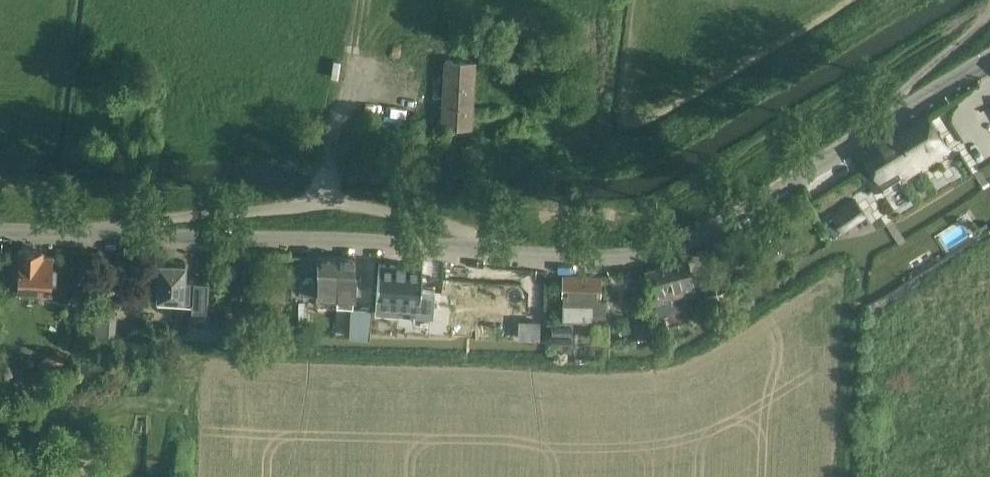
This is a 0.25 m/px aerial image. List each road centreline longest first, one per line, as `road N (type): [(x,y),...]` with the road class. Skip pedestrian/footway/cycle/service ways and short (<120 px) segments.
road 1 (tertiary): [(0,231),(591,260),(656,253),(699,237),(989,59)]

